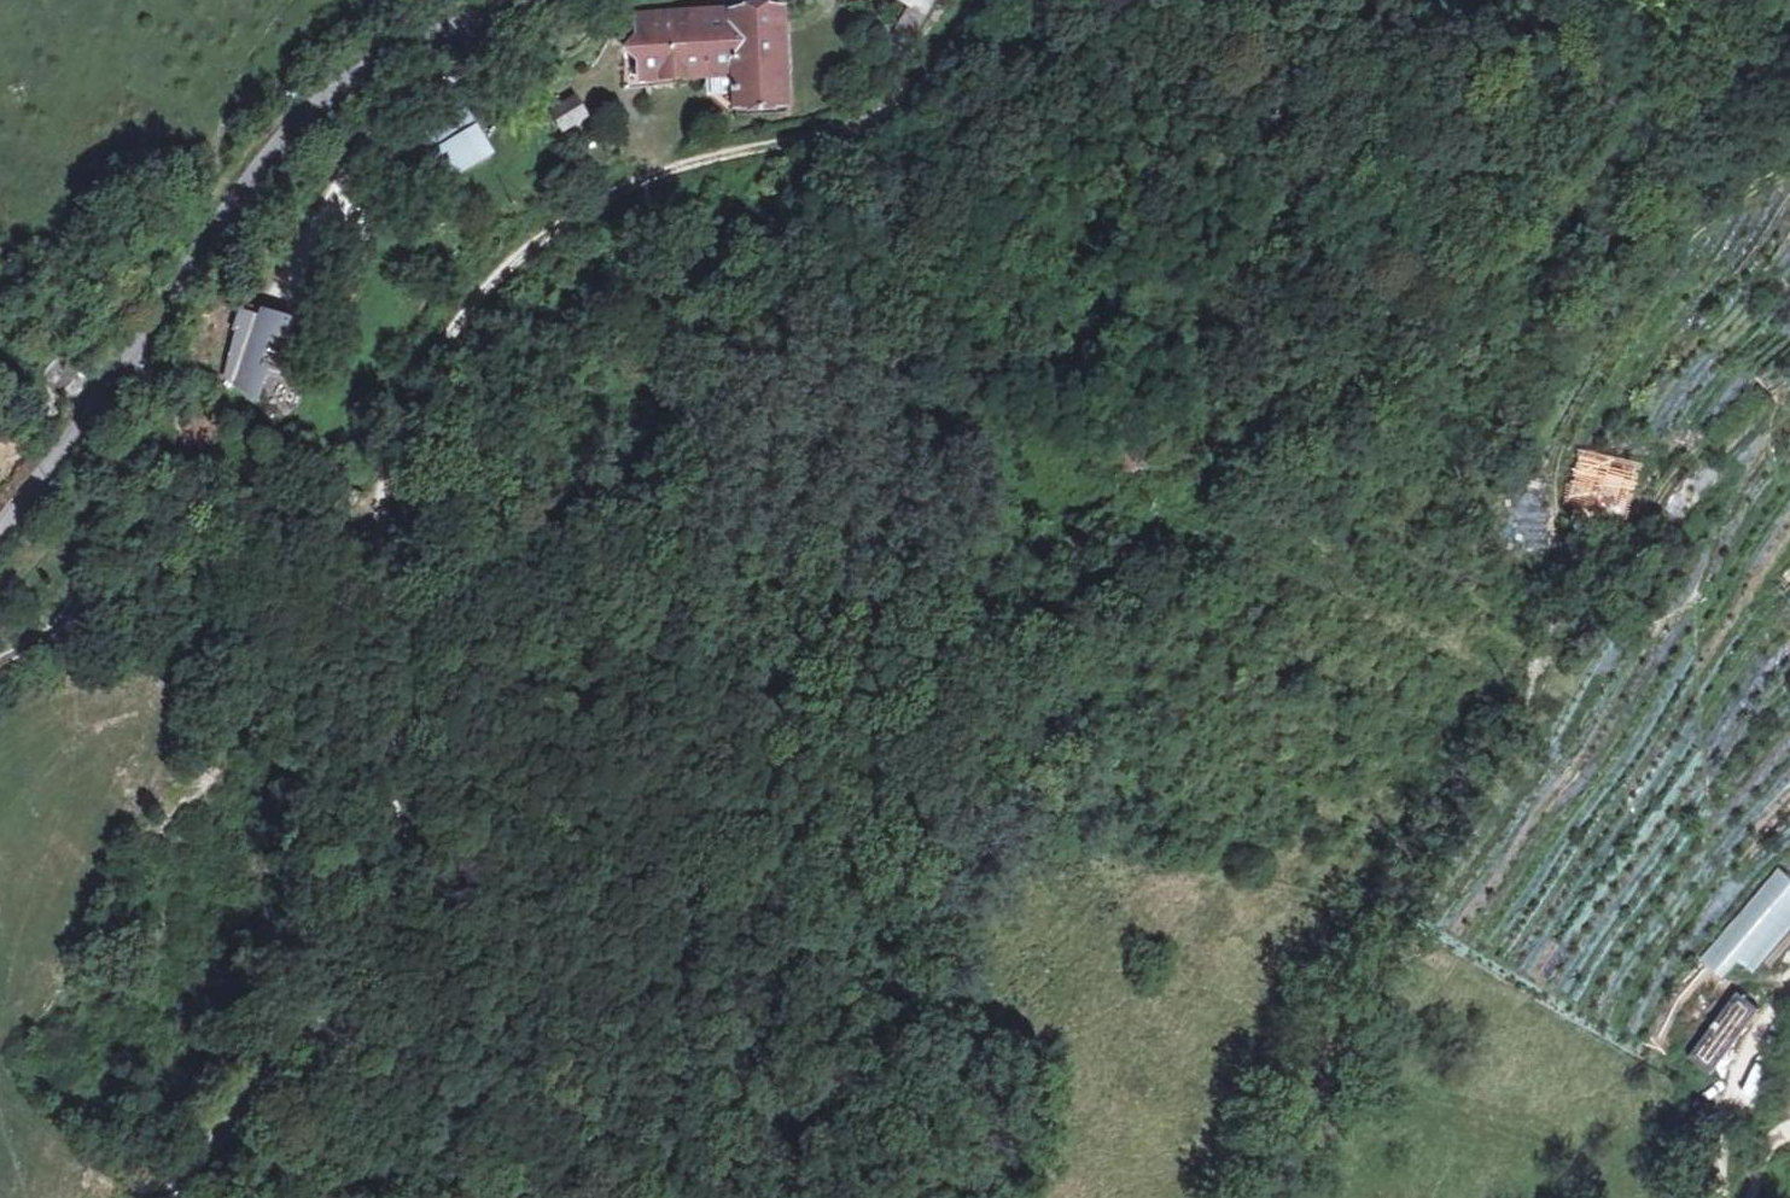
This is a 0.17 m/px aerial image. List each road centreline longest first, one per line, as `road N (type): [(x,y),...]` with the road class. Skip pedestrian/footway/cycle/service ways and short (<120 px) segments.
road 1 (track): [(974,0),(913,86),(864,126),(688,165),(586,206),(511,260),(441,343),(393,443),(382,538),(418,785),(419,859),(399,926),(329,1024),(169,1197)]
road 2 (unclassified): [(0,527),(281,141),(351,82),(420,46),(547,0)]

